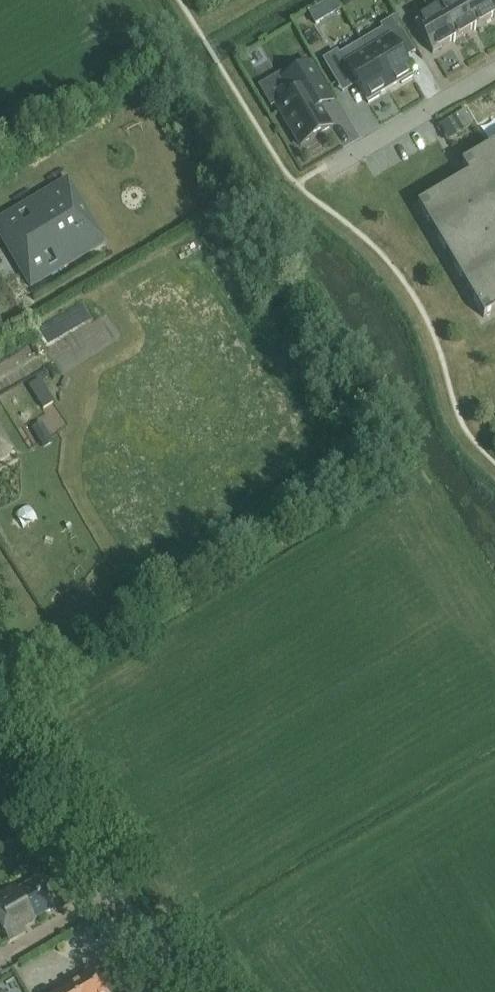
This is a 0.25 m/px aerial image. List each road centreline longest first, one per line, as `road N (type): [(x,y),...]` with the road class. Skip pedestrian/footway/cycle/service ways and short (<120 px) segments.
road 1 (tertiary): [(189,991),(0,737)]
road 2 (residential): [(494,70),(336,162)]

